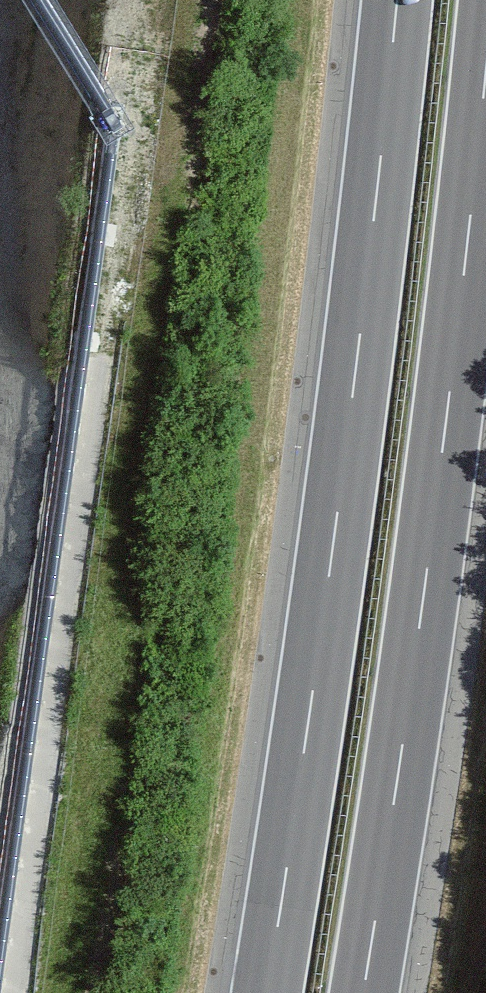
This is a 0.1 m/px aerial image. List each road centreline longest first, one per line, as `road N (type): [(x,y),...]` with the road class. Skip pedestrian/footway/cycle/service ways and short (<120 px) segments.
road 1 (motorway): [(397,0),(354,382),(265,992)]
road 2 (motorway): [(362,992),(450,388),(485,65)]

